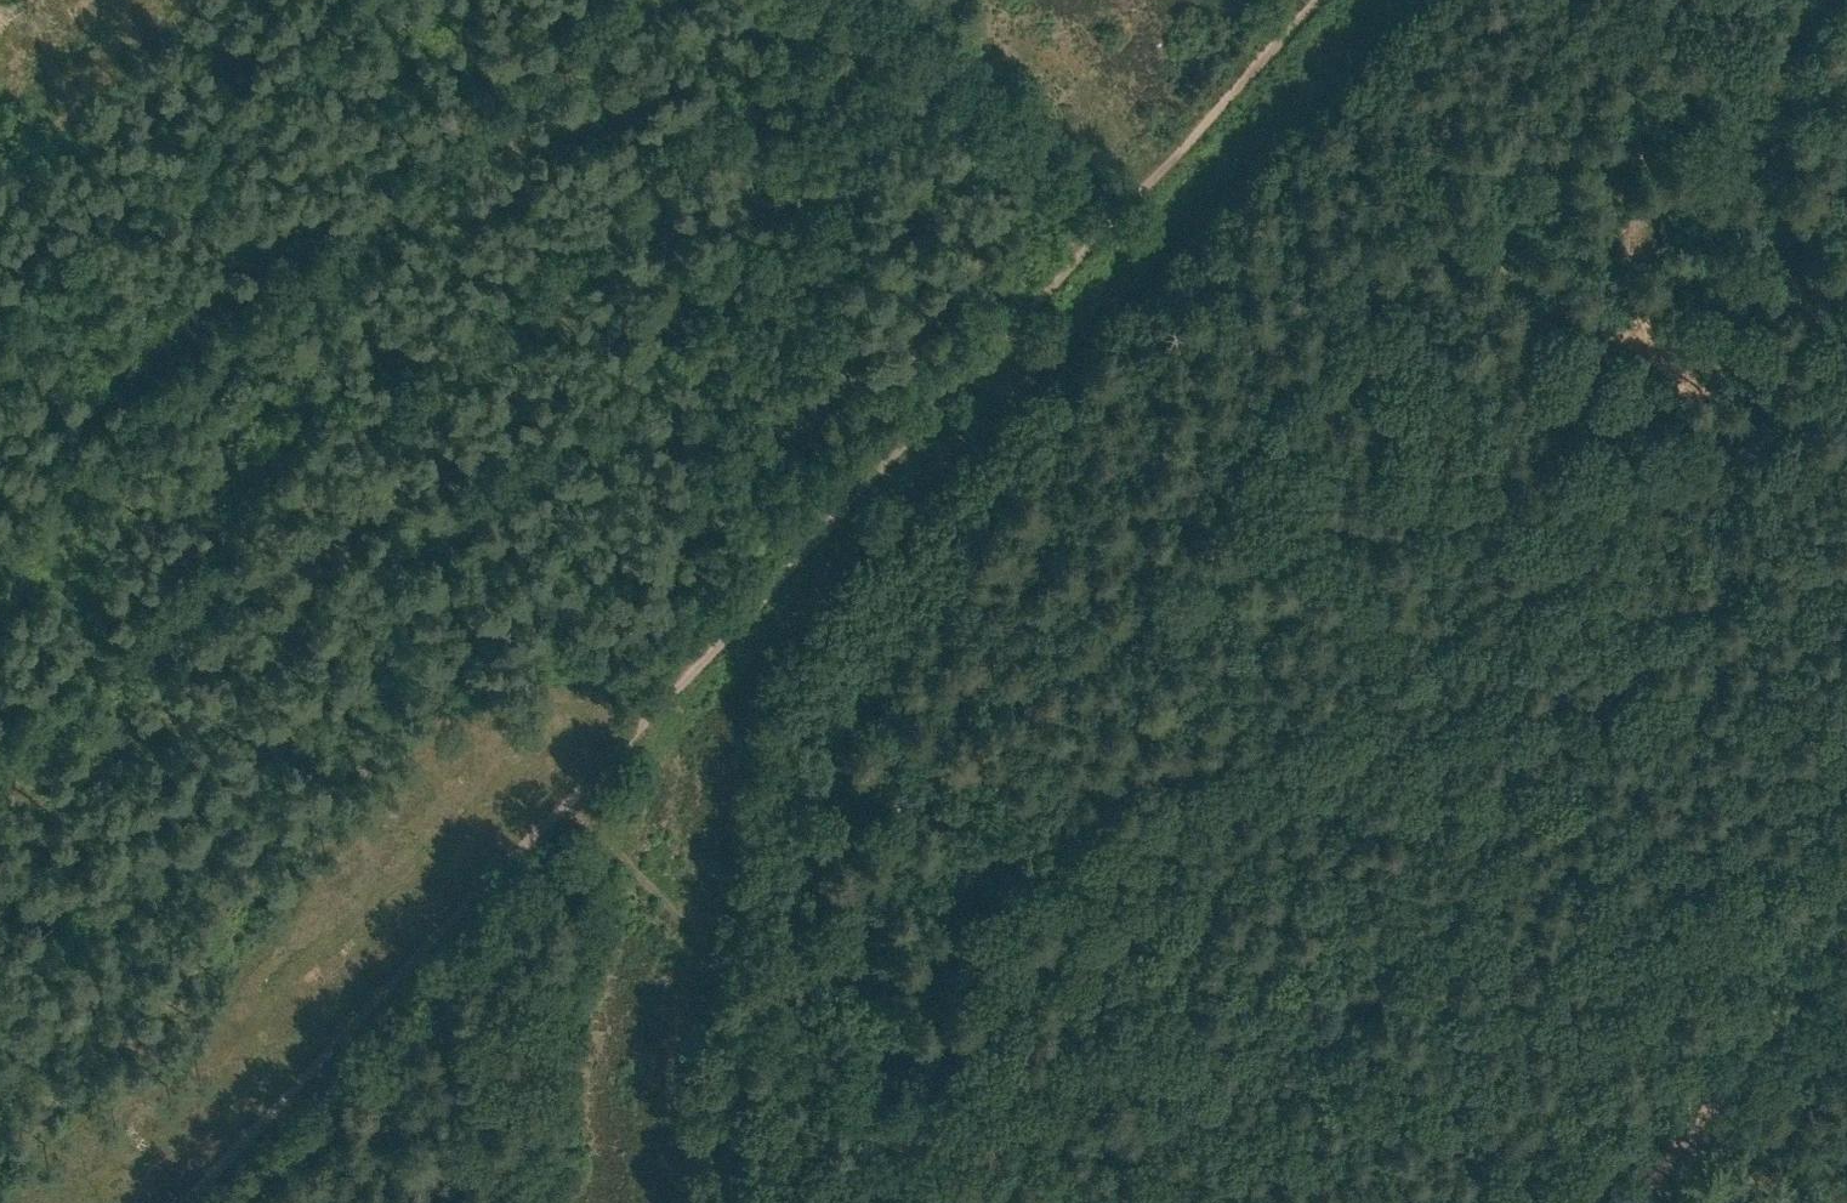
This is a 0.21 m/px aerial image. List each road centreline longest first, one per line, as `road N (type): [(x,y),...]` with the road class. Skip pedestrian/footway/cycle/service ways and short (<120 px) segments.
road 1 (track): [(197,1202),(1313,0)]
road 2 (track): [(1846,933),(1622,1202)]

